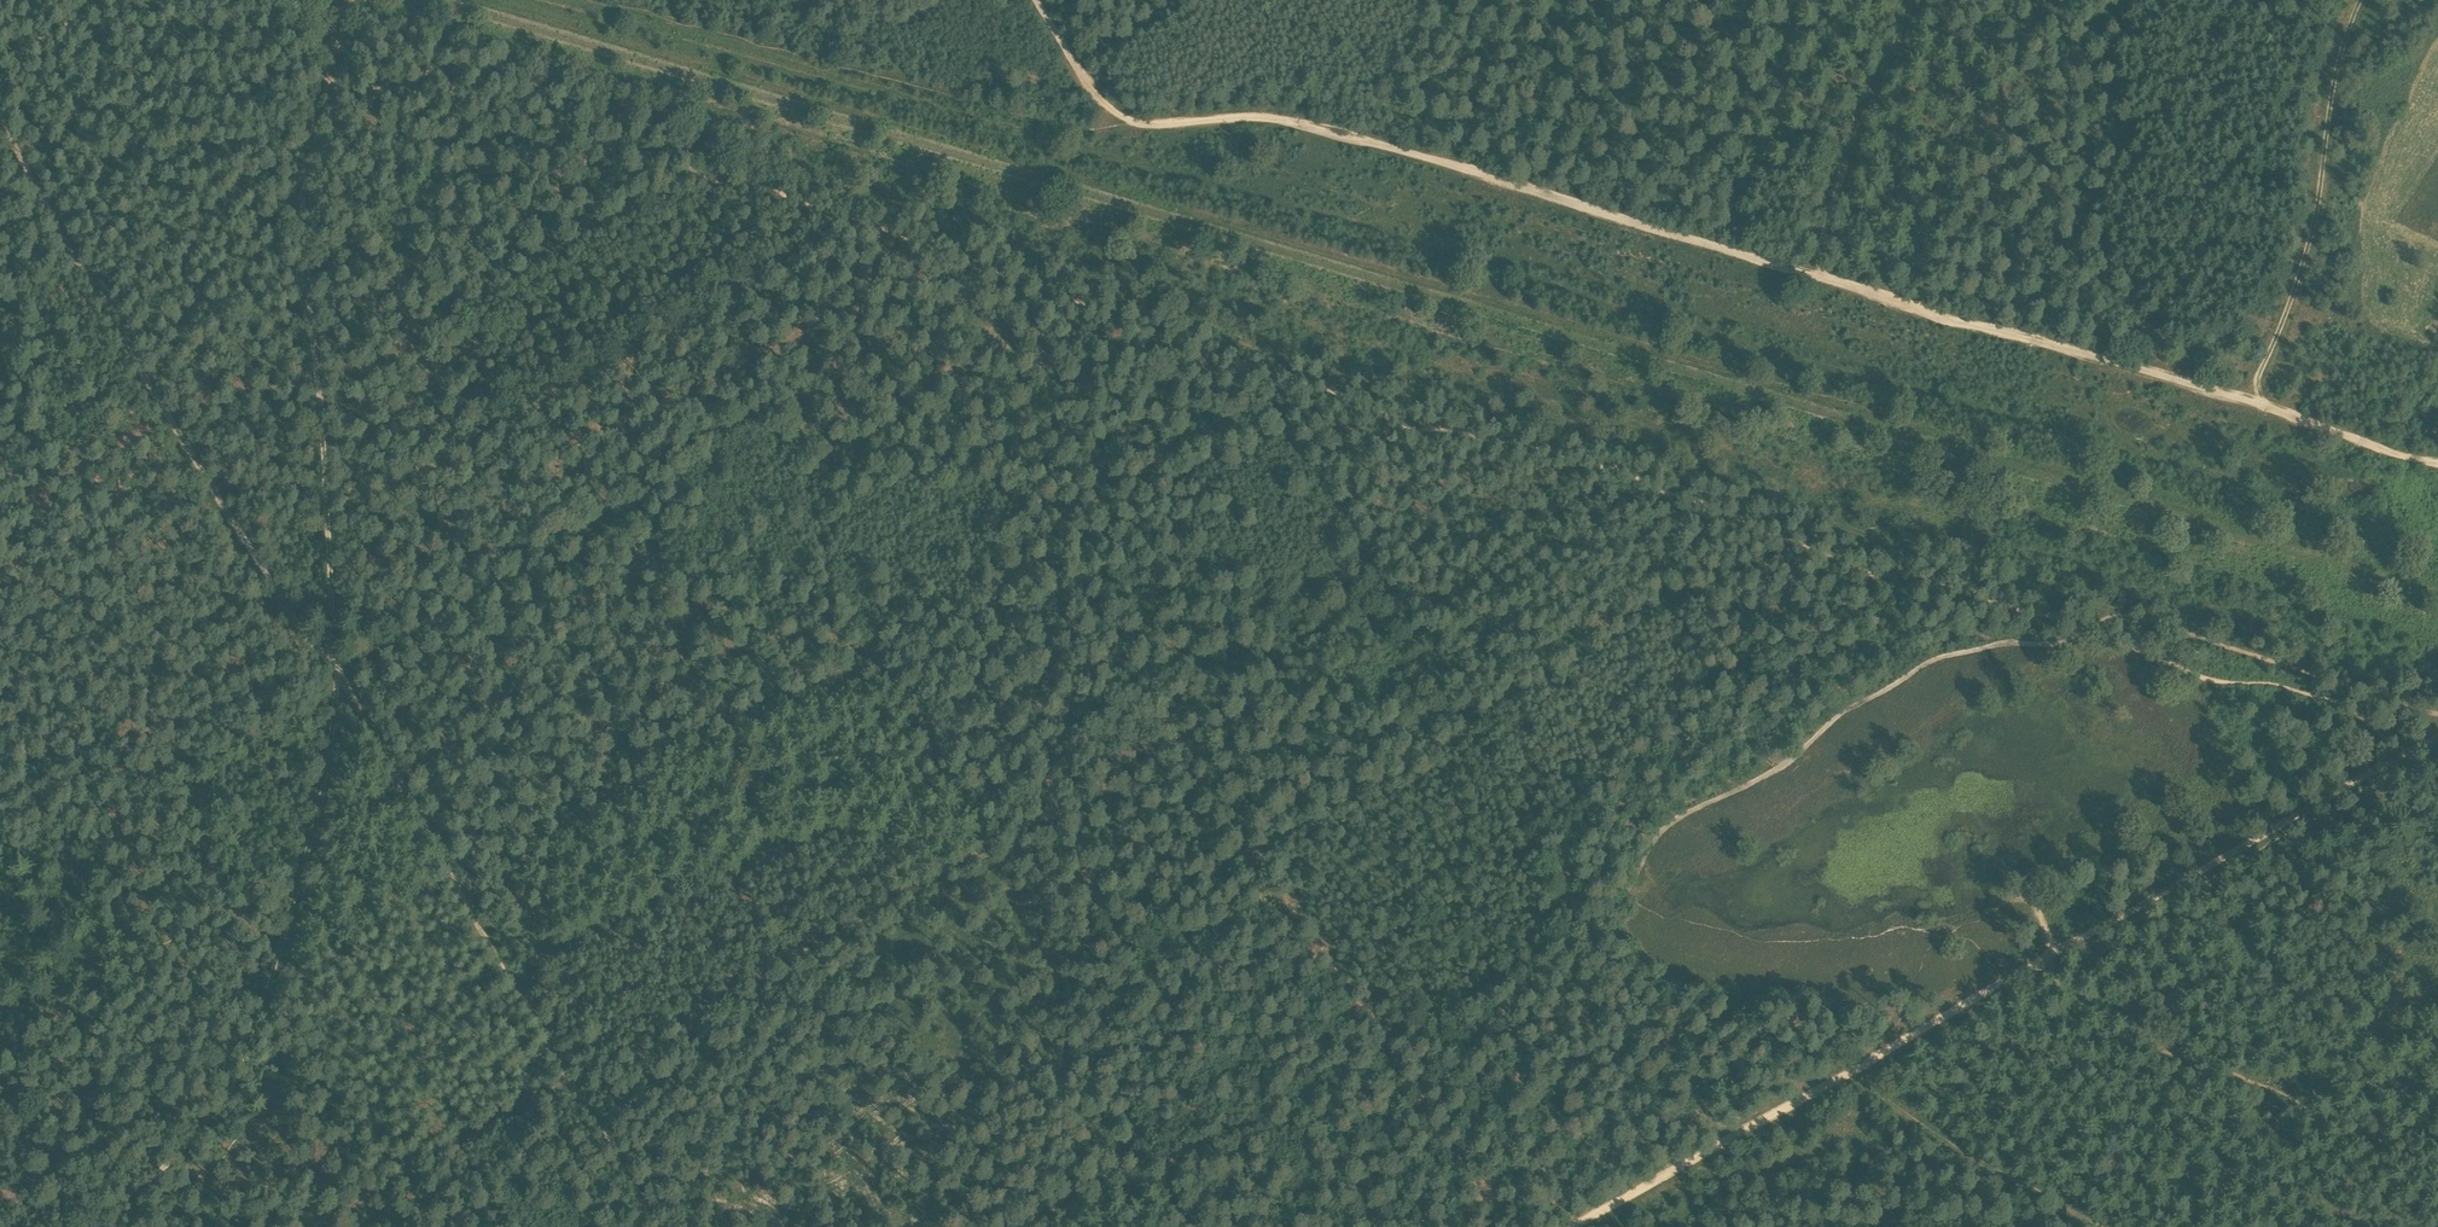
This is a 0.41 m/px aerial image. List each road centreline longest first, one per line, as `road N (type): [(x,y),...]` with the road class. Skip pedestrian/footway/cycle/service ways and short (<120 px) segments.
road 1 (track): [(573,1086),(978,860),(1040,971),(1485,753),(1729,1137)]
road 2 (track): [(82,1226),(168,1173),(222,1122),(254,1056),(321,845),(343,709),(334,515),(300,186),(349,7)]
road 3 (track): [(0,121),(166,408),(341,675),(655,1226)]
road 4 (track): [(1811,273),(1280,115),(1130,124)]
road 5 (track): [(2437,463),(1811,273)]
road 6 (track): [(2437,737),(2398,753),(2032,965)]
road 7 (track): [(2247,401),(2296,292),(2318,210),(2342,52),(2361,0)]
road 8 (track): [(1272,401),(1485,753)]
road 9 (track): [(2032,965),(1729,1137)]
road 10 (track): [(1040,971),(1190,1226)]
road 11 (track): [(1811,273),(1918,0)]
road 12 (track): [(2097,1226),(1953,1146),(1853,1071)]
road 13 (track): [(573,1086),(325,1226)]
road 14 (track): [(876,673),(978,860)]
road 15 (track): [(1729,1137),(1577,1226)]
road 16 (track): [(1130,124),(1105,107),(1037,0)]

